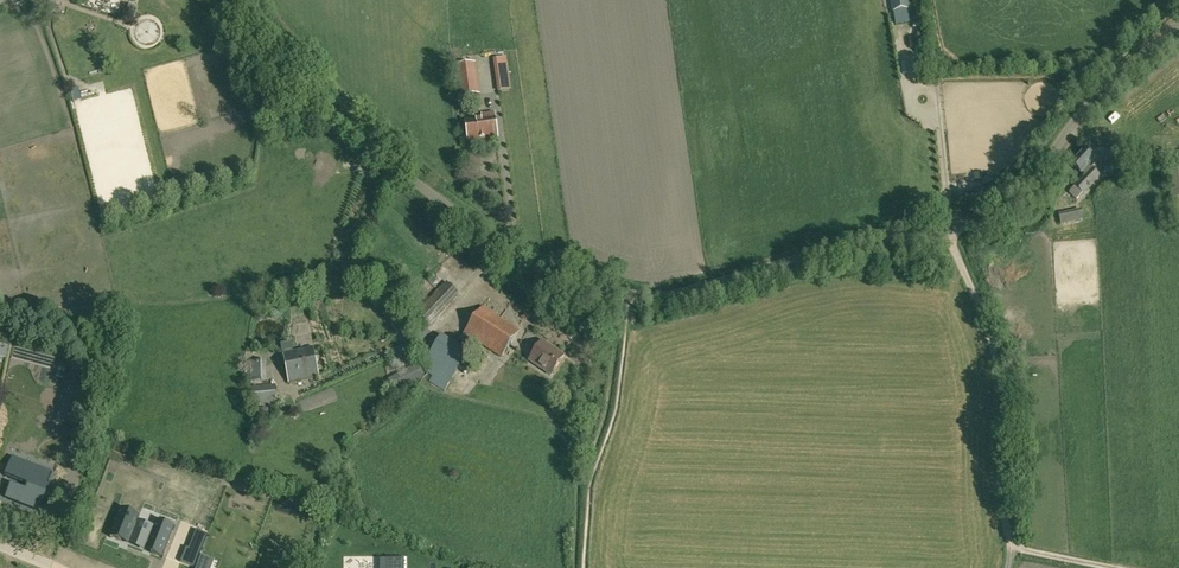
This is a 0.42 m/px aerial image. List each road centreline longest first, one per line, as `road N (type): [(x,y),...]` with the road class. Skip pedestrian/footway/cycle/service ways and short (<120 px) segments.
road 1 (unclassified): [(1178,20),(1092,94),(1034,178),(998,209),(950,230),(661,296),(590,281),(461,217),(296,85),(235,0)]

